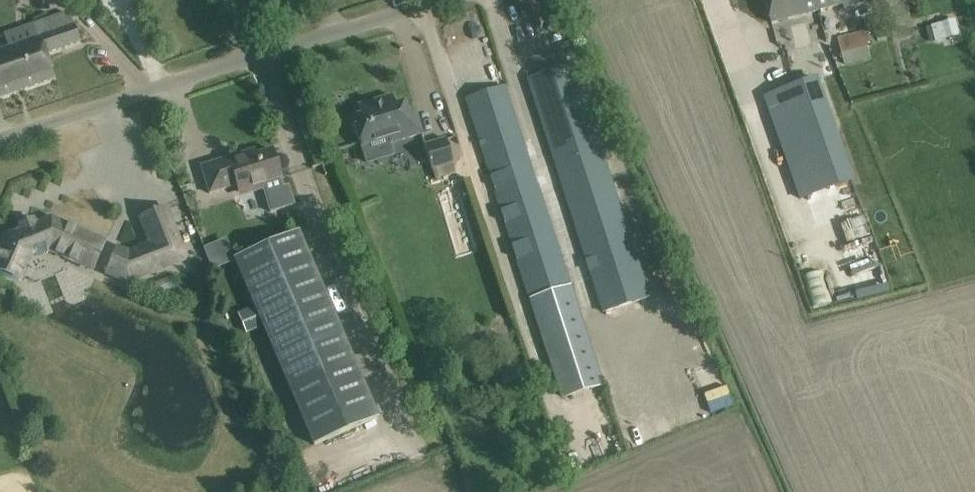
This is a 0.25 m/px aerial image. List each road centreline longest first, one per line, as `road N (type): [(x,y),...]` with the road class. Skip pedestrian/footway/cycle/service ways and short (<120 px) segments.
road 1 (unclassified): [(0,128),(409,0)]

